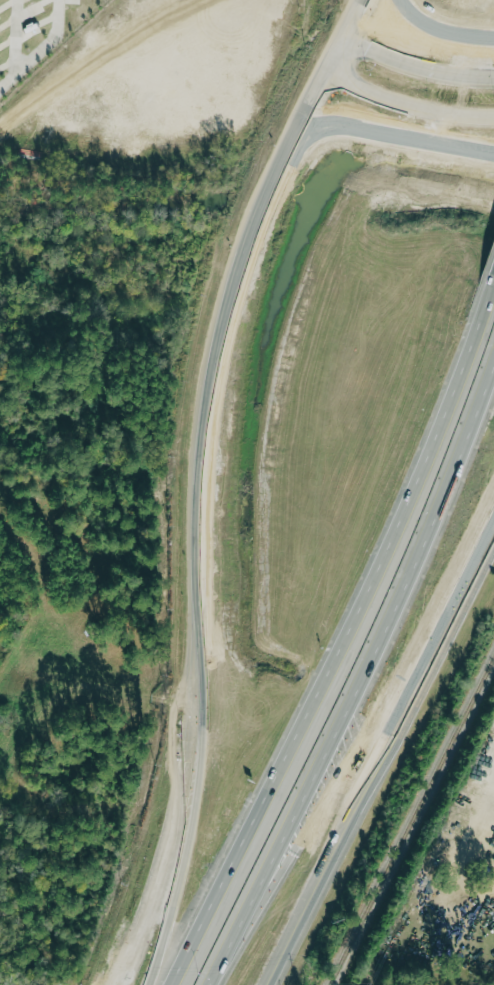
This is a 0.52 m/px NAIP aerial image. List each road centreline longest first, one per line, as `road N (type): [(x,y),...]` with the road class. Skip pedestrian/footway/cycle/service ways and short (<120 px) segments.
road 1 (motorway): [(493,312),(359,636),(160,984)]
road 2 (primary): [(344,38),(282,167),(217,361),(204,467),(199,690)]
road 3 (motorway): [(214,984),(392,631),(493,384)]
road 4 (primary): [(276,984),(493,550)]
road 5 (primary): [(199,690),(185,793),(147,927),(121,984)]
road 6 (motorway): [(199,690),(198,803),(150,984)]
road 7 (primary): [(493,157),(341,127),(311,135),(282,167)]
road 8 (primary): [(327,72),(396,102),(493,117)]
road 9 (primary): [(493,79),(418,67),(344,38)]

